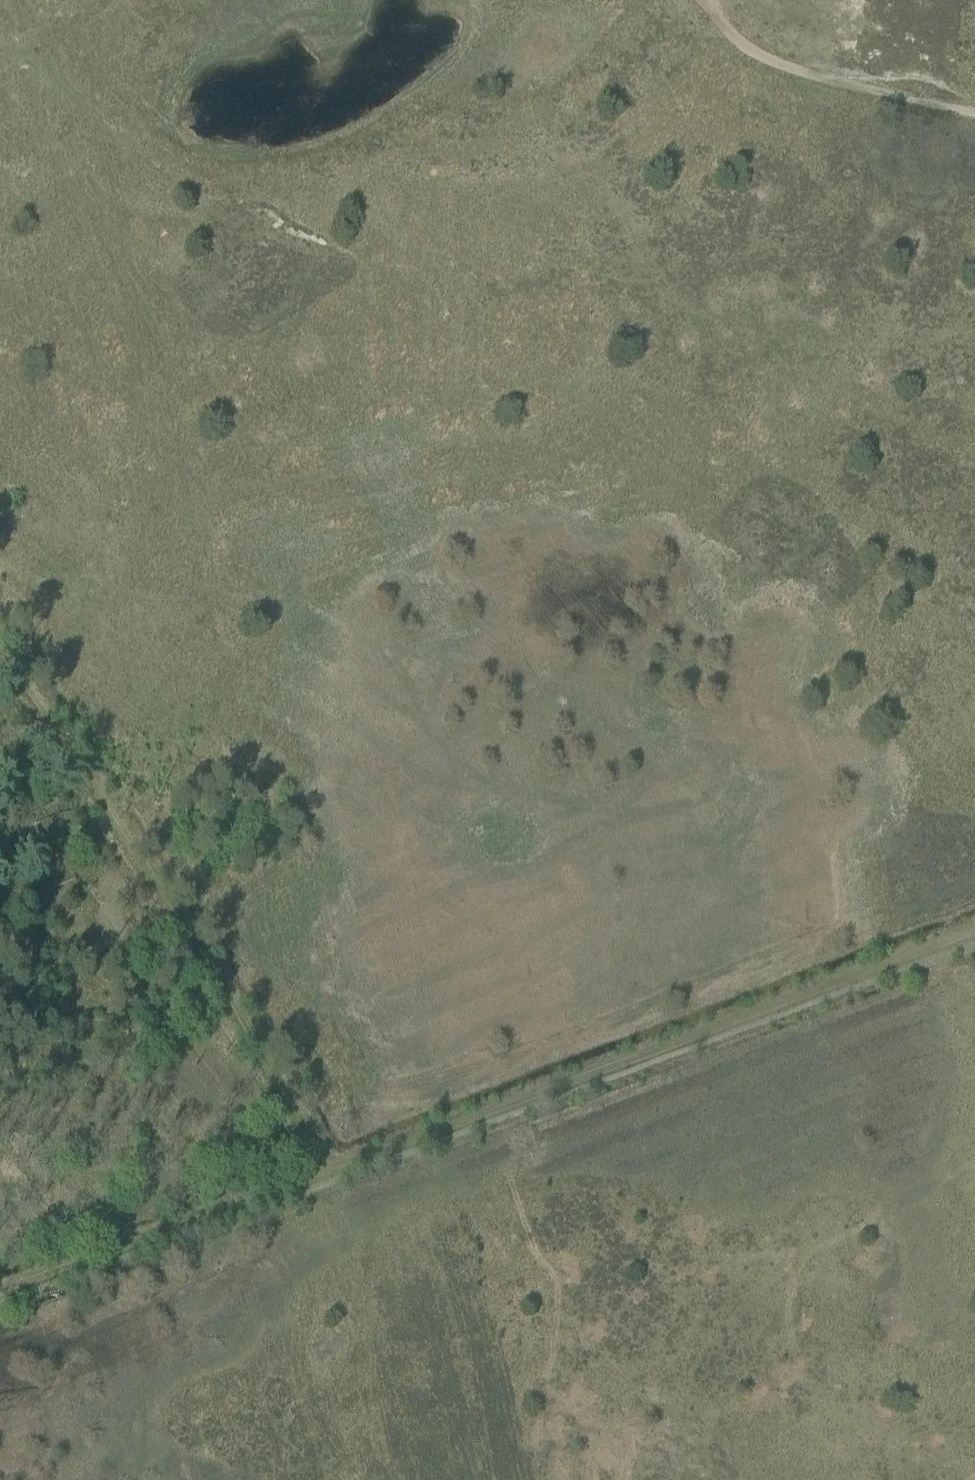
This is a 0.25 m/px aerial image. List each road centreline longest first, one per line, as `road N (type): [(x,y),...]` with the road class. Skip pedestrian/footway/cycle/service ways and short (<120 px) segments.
road 1 (track): [(318,1168),(974,931)]
road 2 (track): [(318,1168),(0,664)]
road 3 (track): [(0,1287),(318,1168)]
road 4 (track): [(974,114),(776,64),(743,47),(703,0)]

